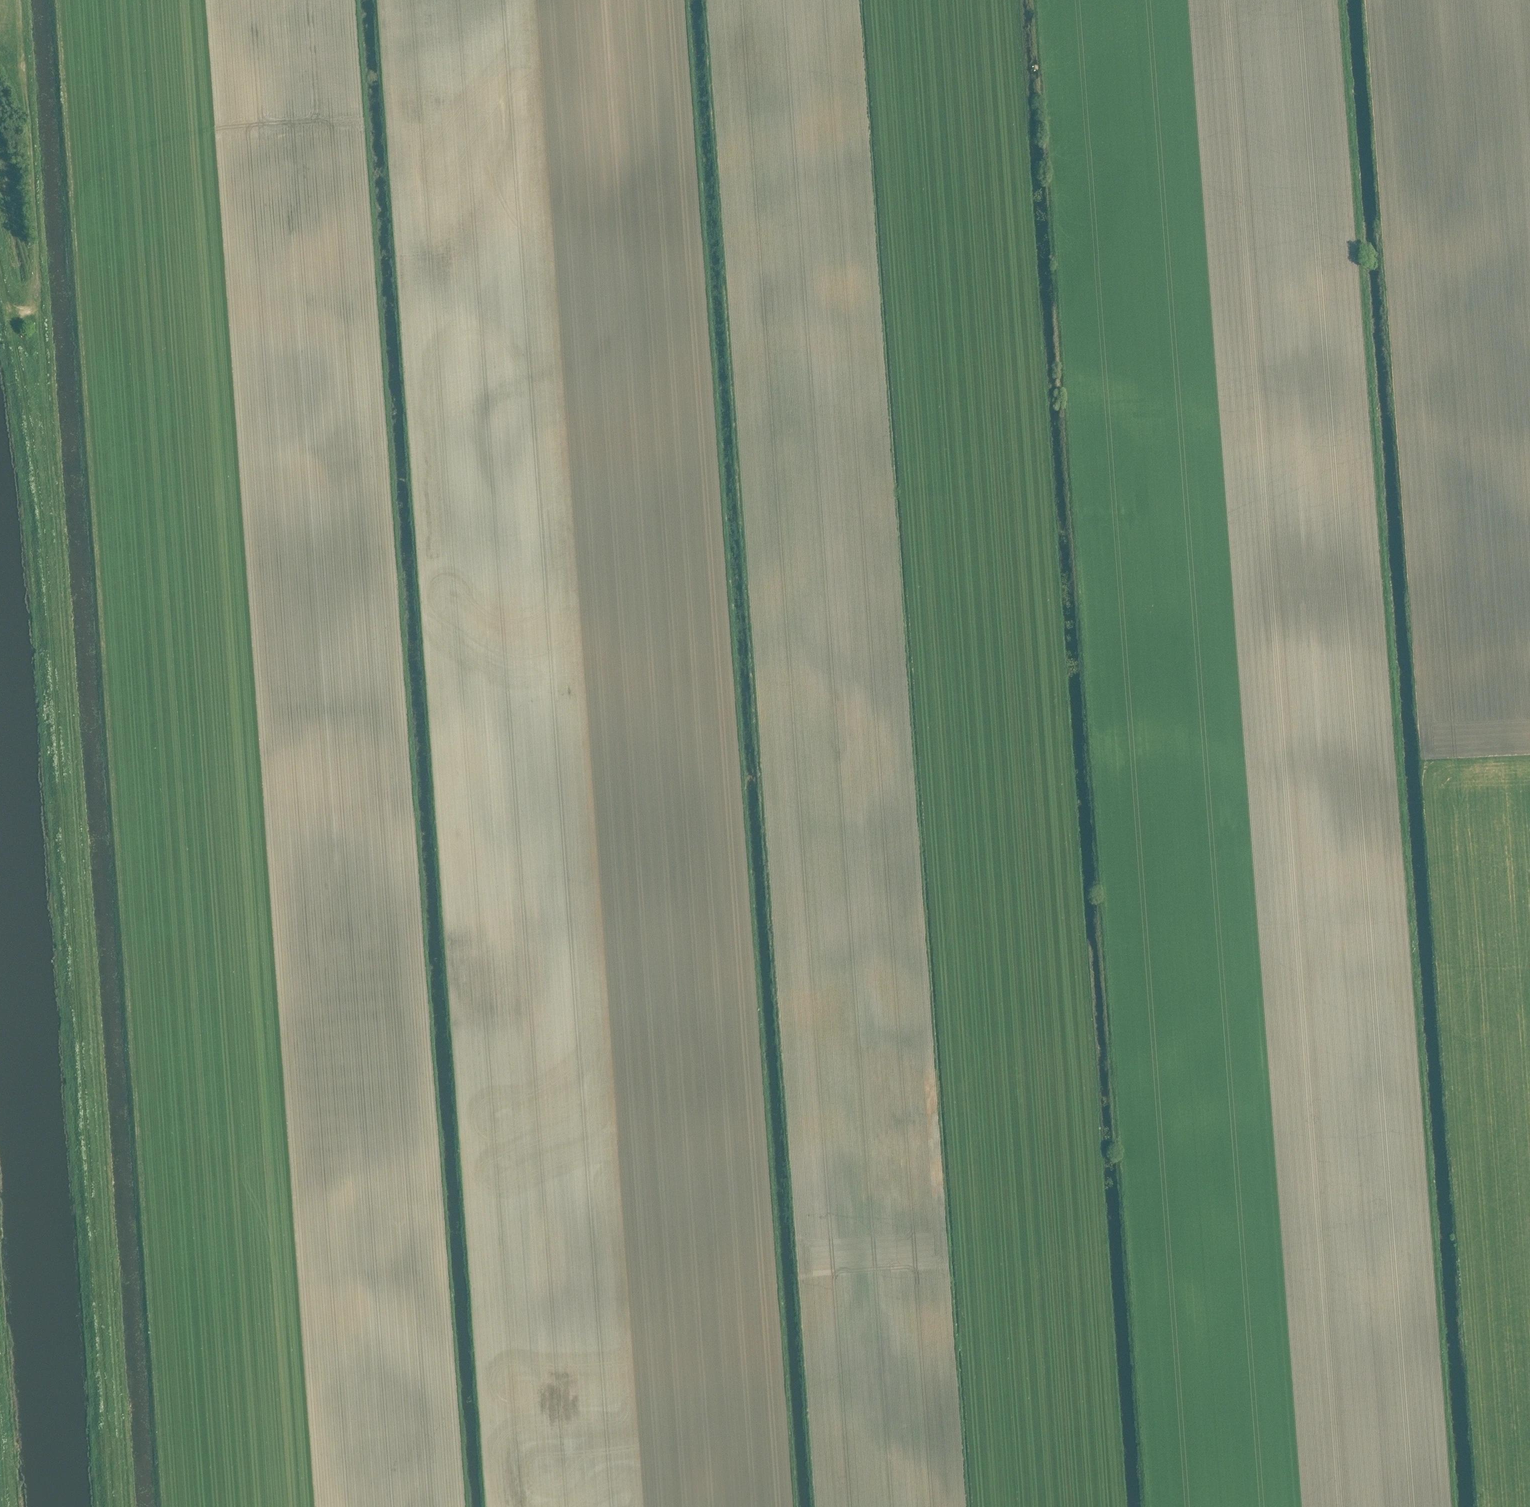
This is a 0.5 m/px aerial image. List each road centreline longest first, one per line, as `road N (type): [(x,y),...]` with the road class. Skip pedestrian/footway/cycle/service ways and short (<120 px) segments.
road 1 (track): [(115,1506),(44,556),(11,319)]
road 2 (track): [(11,319),(39,292),(19,0)]

